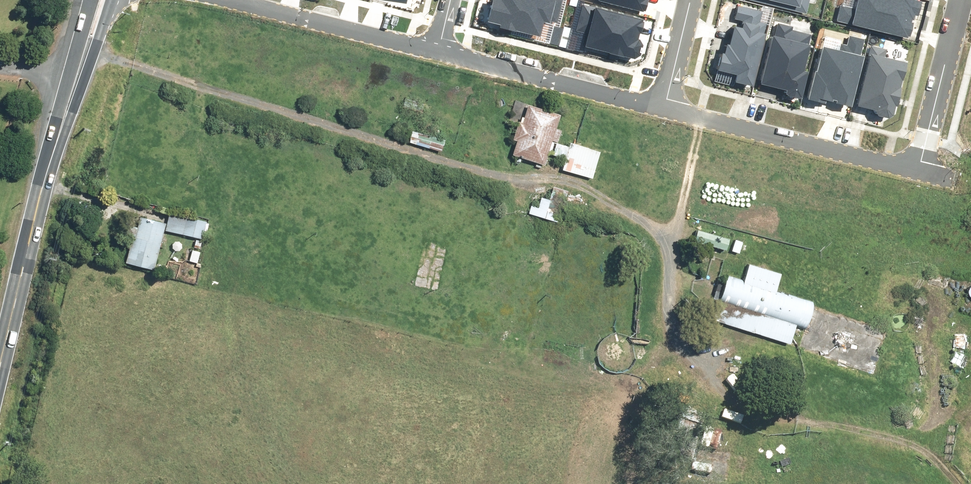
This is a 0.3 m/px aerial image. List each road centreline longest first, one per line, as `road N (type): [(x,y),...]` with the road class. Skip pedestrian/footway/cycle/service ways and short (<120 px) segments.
road 1 (secondary): [(86,50),(0,364)]
road 2 (residential): [(663,108),(918,171)]
road 3 (residential): [(439,52),(663,108)]
road 4 (residential): [(231,0),(439,52)]
road 5 (residential): [(960,0),(918,171)]

